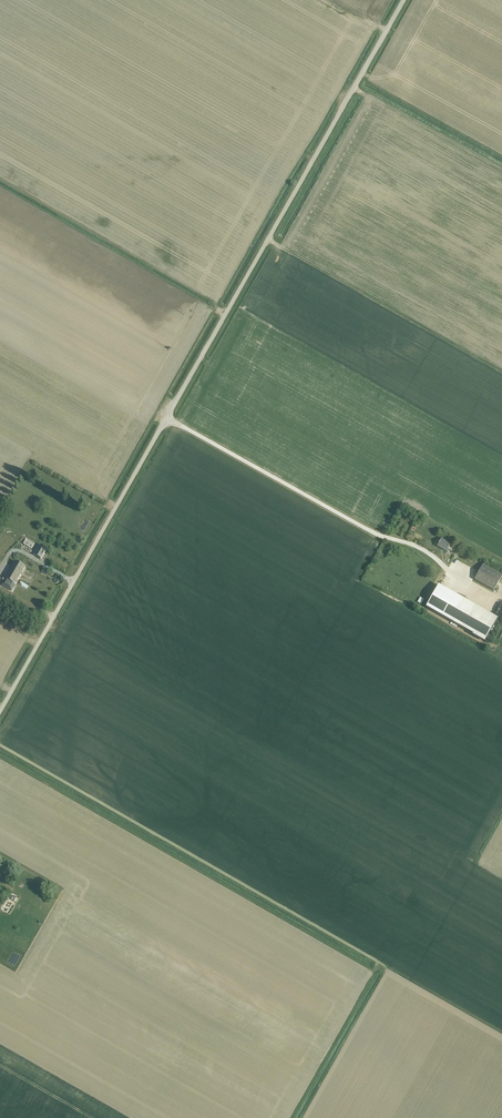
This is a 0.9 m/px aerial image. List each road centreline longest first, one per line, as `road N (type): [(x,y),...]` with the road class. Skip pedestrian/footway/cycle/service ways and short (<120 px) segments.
road 1 (unclassified): [(0,714),(404,0)]

